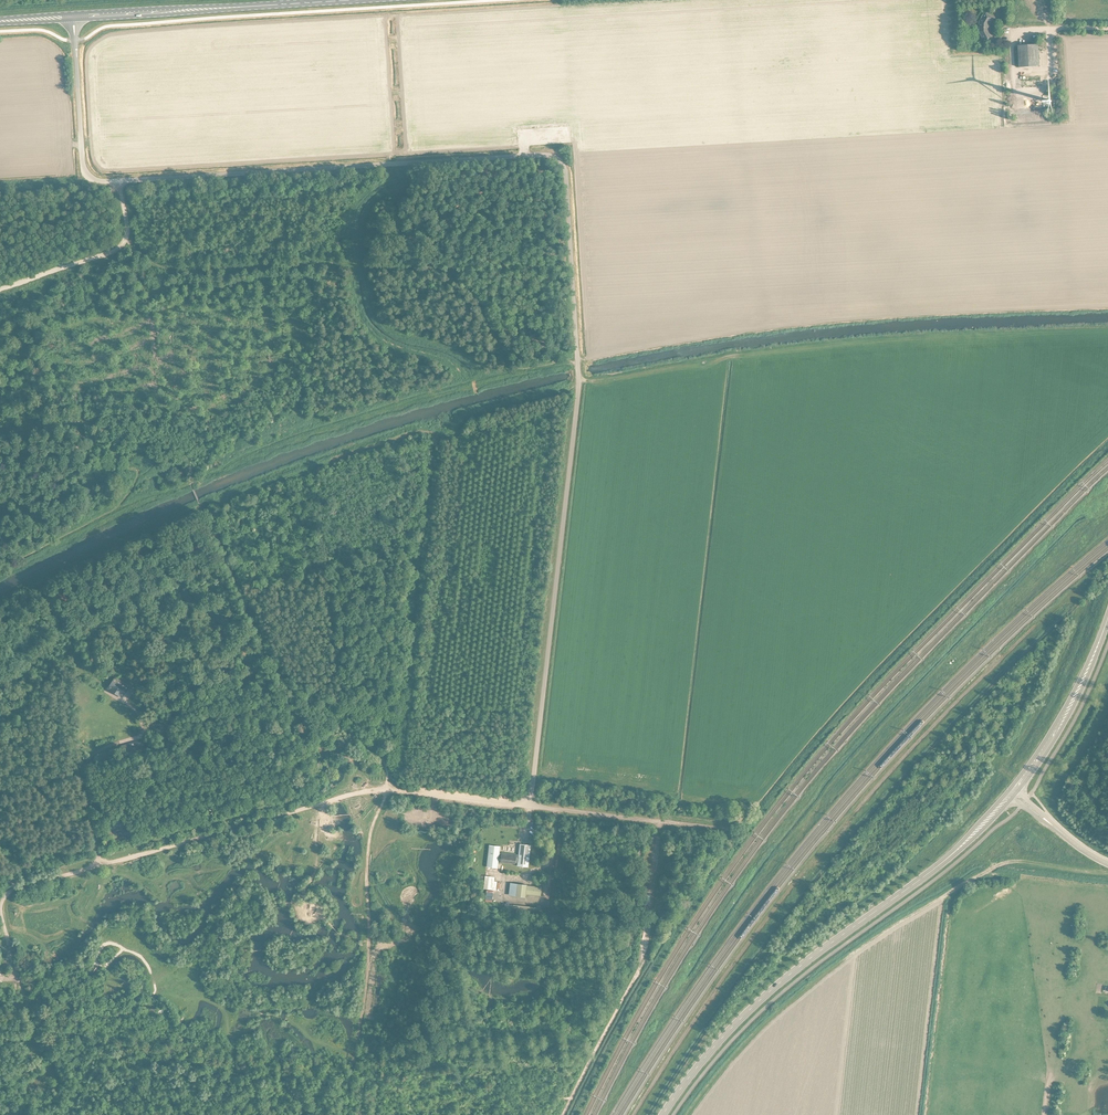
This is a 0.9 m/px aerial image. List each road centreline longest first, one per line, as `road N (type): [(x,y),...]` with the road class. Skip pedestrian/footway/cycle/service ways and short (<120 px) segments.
road 1 (unclassified): [(530,808),(580,386),(570,193),(560,160),(83,178),(75,19)]
road 2 (residential): [(530,808),(373,792),(21,891),(2,904),(1,919),(43,1054)]
road 3 (track): [(1047,619),(924,738),(819,859),(730,973),(637,1114)]
road 4 (track): [(1107,876),(1015,862),(998,867),(819,984),(753,1041),(691,1114)]
road 5 (secondary): [(666,1114),(741,1021),(943,864),(1010,798)]
road 6 (primary): [(75,19),(376,0)]
road 7 (track): [(101,868),(88,759),(142,739),(143,728),(108,694)]
road 8 (secondary): [(1016,791),(1081,690),(1107,621)]
road 9 (residential): [(644,963),(654,821)]
road 10 (residential): [(654,821),(530,808)]

